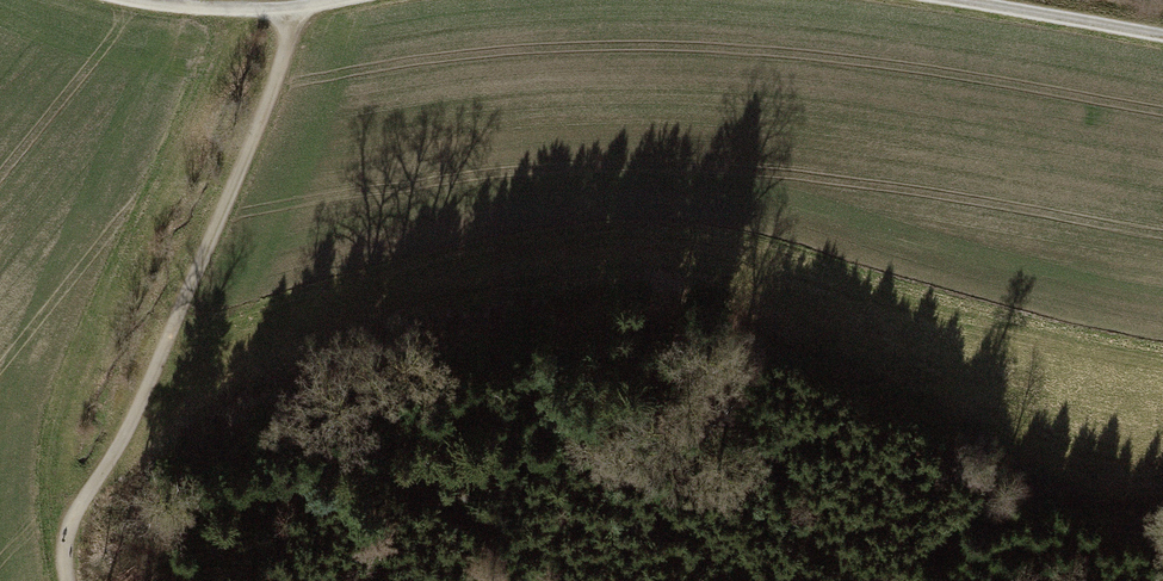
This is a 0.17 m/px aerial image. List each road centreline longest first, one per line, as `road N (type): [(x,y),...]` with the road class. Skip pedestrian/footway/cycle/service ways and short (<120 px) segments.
road 1 (track): [(150,377),(639,283),(763,317),(1097,484),(1162,489)]
road 2 (track): [(301,10),(89,510),(72,580)]
road 3 (track): [(1162,39),(946,0)]
road 4 (track): [(301,10),(146,0)]

